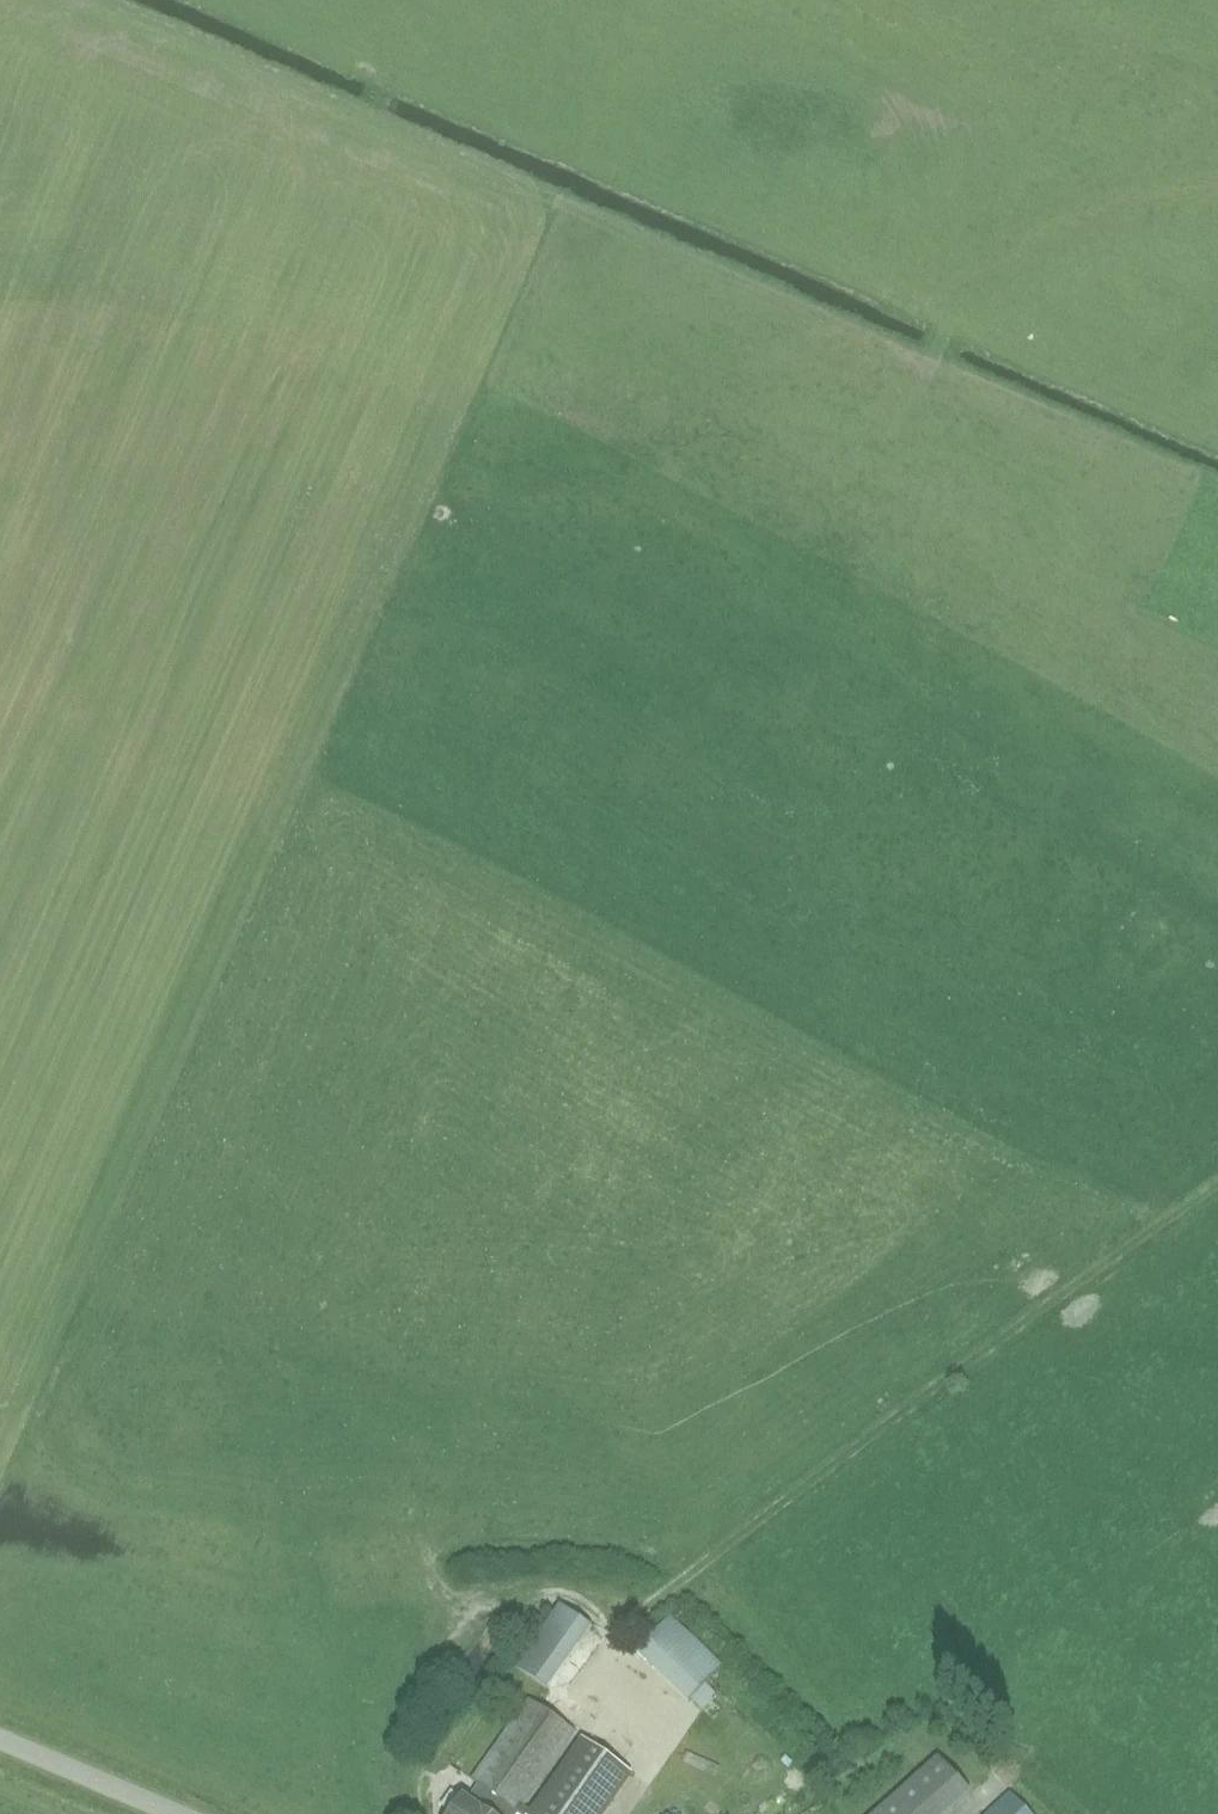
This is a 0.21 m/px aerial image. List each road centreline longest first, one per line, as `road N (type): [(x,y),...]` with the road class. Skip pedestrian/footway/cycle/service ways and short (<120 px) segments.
road 1 (unclassified): [(206,1813),(0,1729)]

